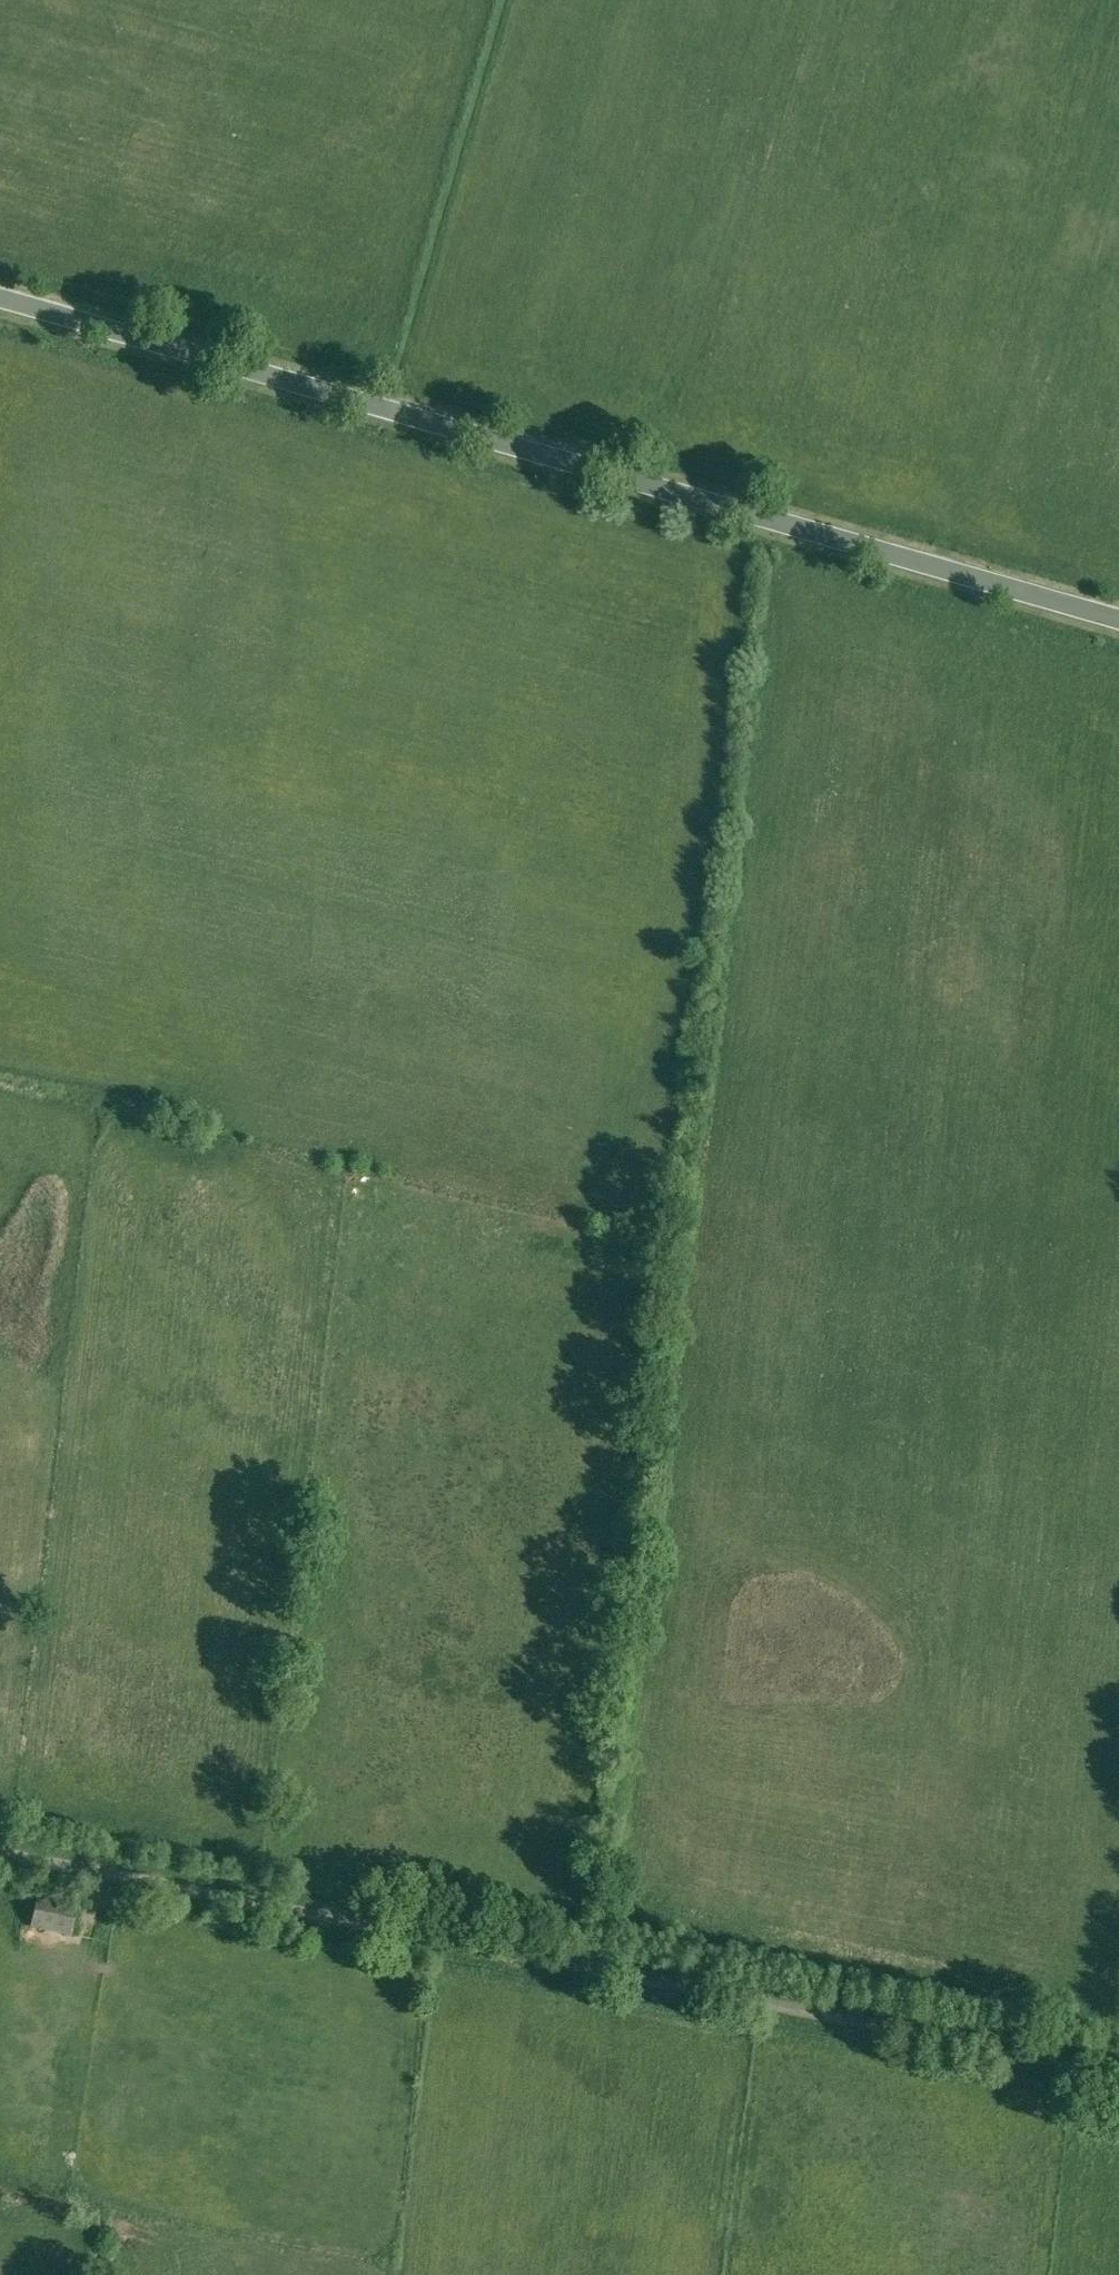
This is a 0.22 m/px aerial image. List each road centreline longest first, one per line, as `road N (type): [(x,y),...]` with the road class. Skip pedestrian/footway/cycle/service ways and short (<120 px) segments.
road 1 (tertiary): [(1118,609),(707,481),(0,279)]
road 2 (track): [(1118,2072),(0,1855)]

